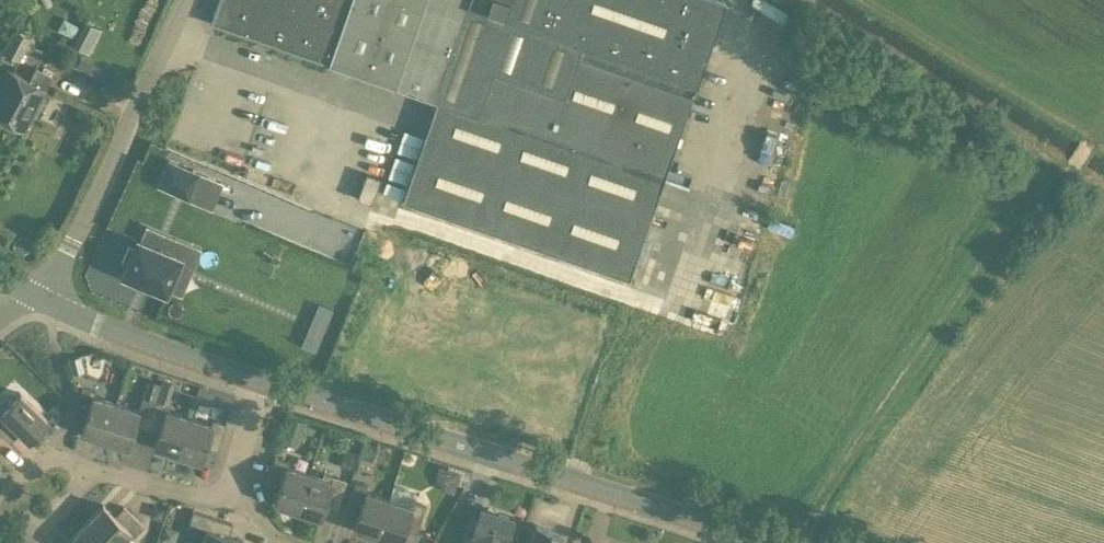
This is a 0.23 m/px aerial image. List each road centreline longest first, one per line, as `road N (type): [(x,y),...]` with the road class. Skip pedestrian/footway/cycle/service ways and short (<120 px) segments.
road 1 (tertiary): [(576,480),(259,379)]
road 2 (unclassified): [(49,299),(185,0)]
road 3 (residential): [(0,502),(46,455),(227,501)]
road 4 (residential): [(576,480),(651,268)]
road 5 (tertiary): [(259,379),(49,299)]
road 6 (tertiary): [(771,542),(576,480)]
road 7 (residential): [(227,501),(259,379)]

